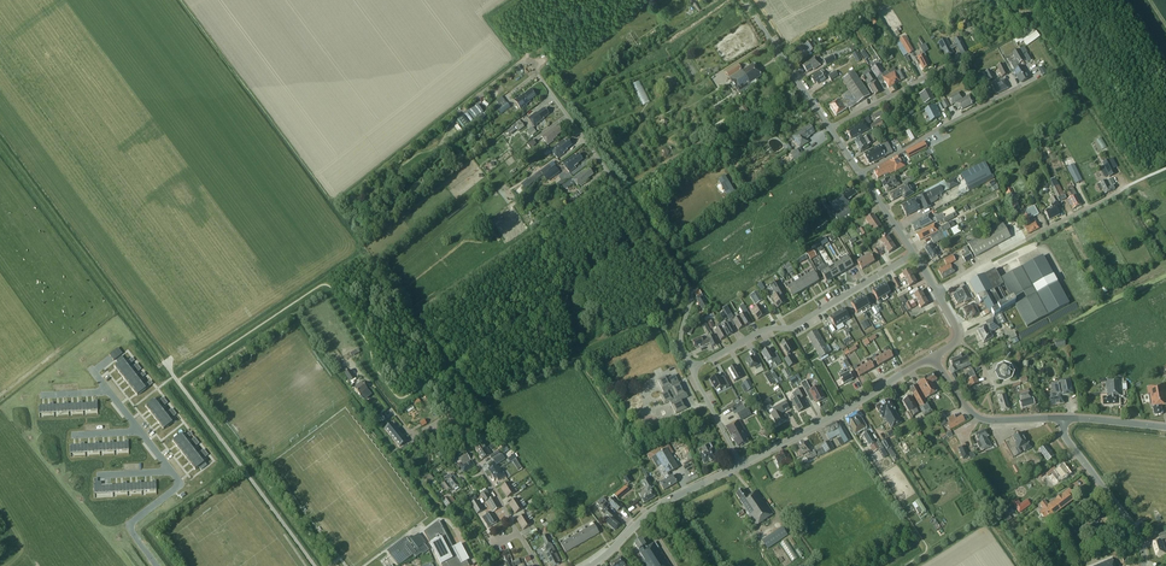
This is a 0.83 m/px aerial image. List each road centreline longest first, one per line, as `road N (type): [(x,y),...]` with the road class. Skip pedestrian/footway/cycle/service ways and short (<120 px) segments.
road 1 (residential): [(692,368),(681,342),(688,282),(527,61)]
road 2 (residential): [(537,565),(455,424),(412,433),(375,387)]
road 3 (residential): [(692,368),(767,329),(790,328),(914,254)]
road 4 (tertiary): [(741,464),(915,366),(936,367)]
road 5 (residential): [(935,289),(1120,189)]
road 6 (tertiary): [(590,565),(657,507),(741,464)]
road 7 (residential): [(860,173),(1020,88)]
road 8 (tertiary): [(1144,565),(1138,534),(1058,418)]
road 9 (unclassified): [(830,127),(742,0)]
road 10 (tertiary): [(1058,418),(980,418),(936,367)]
road 11 (residential): [(830,127),(957,61)]

